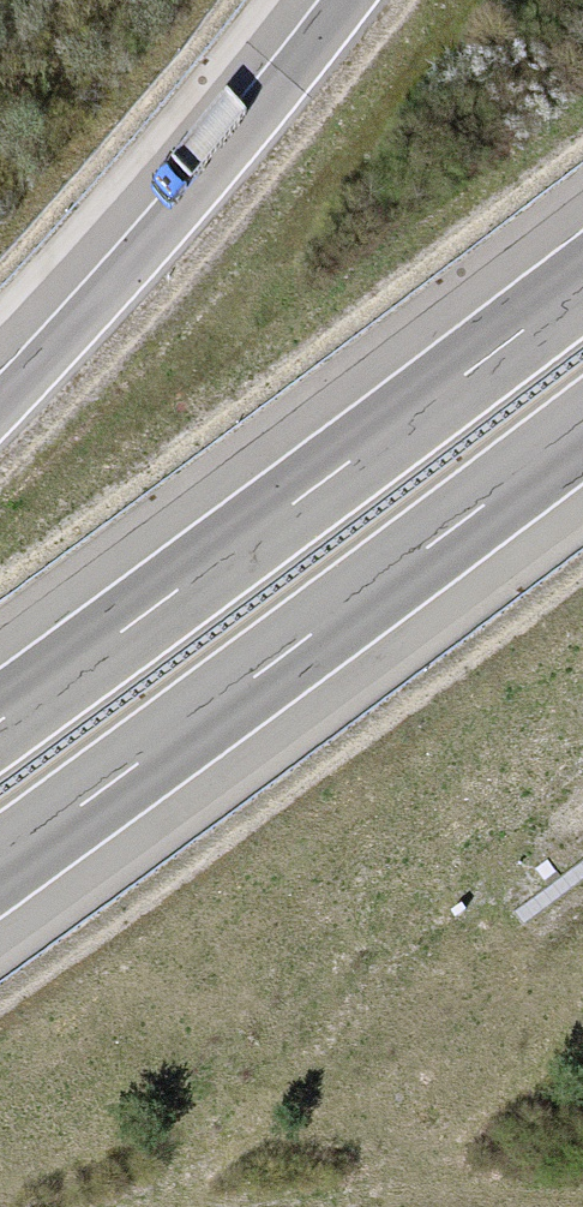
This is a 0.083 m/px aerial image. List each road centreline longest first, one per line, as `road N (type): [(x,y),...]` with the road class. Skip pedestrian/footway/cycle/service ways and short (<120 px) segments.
road 1 (motorway): [(582,281),(368,449),(0,716)]
road 2 (motorway): [(0,864),(582,434)]
road 3 (motorway): [(346,0),(0,395)]

